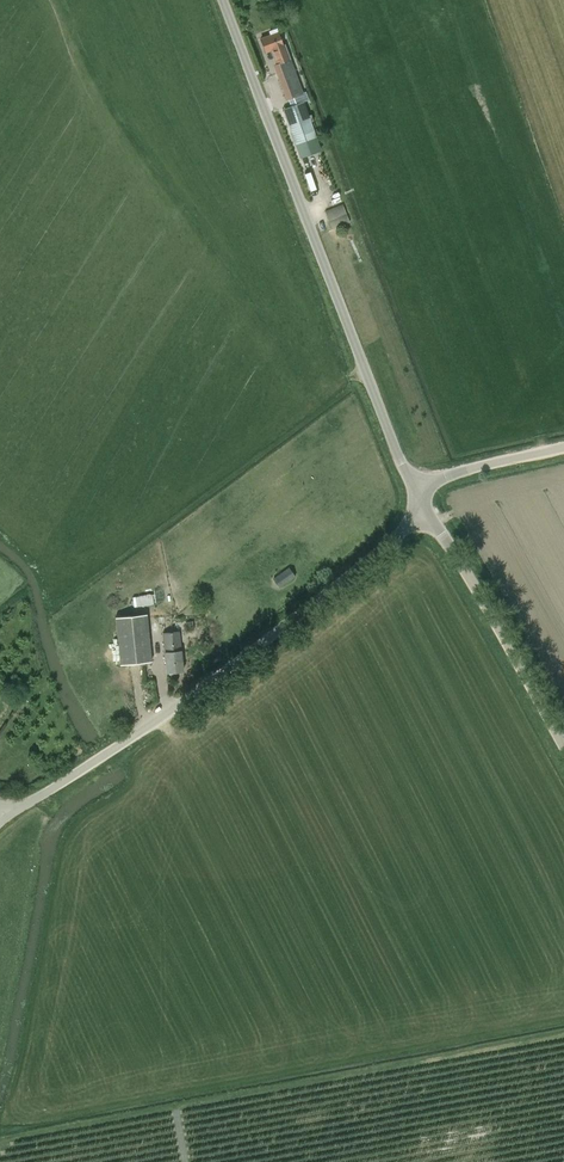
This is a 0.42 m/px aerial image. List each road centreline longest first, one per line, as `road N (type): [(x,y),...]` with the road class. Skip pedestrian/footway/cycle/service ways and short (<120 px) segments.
road 1 (unclassified): [(421,500),(395,450),(225,0)]
road 2 (unclassified): [(6,816),(223,678),(397,543),(421,500)]
road 3 (unclassified): [(563,745),(421,500)]
road 4 (unclassified): [(421,500),(444,480),(563,451)]

